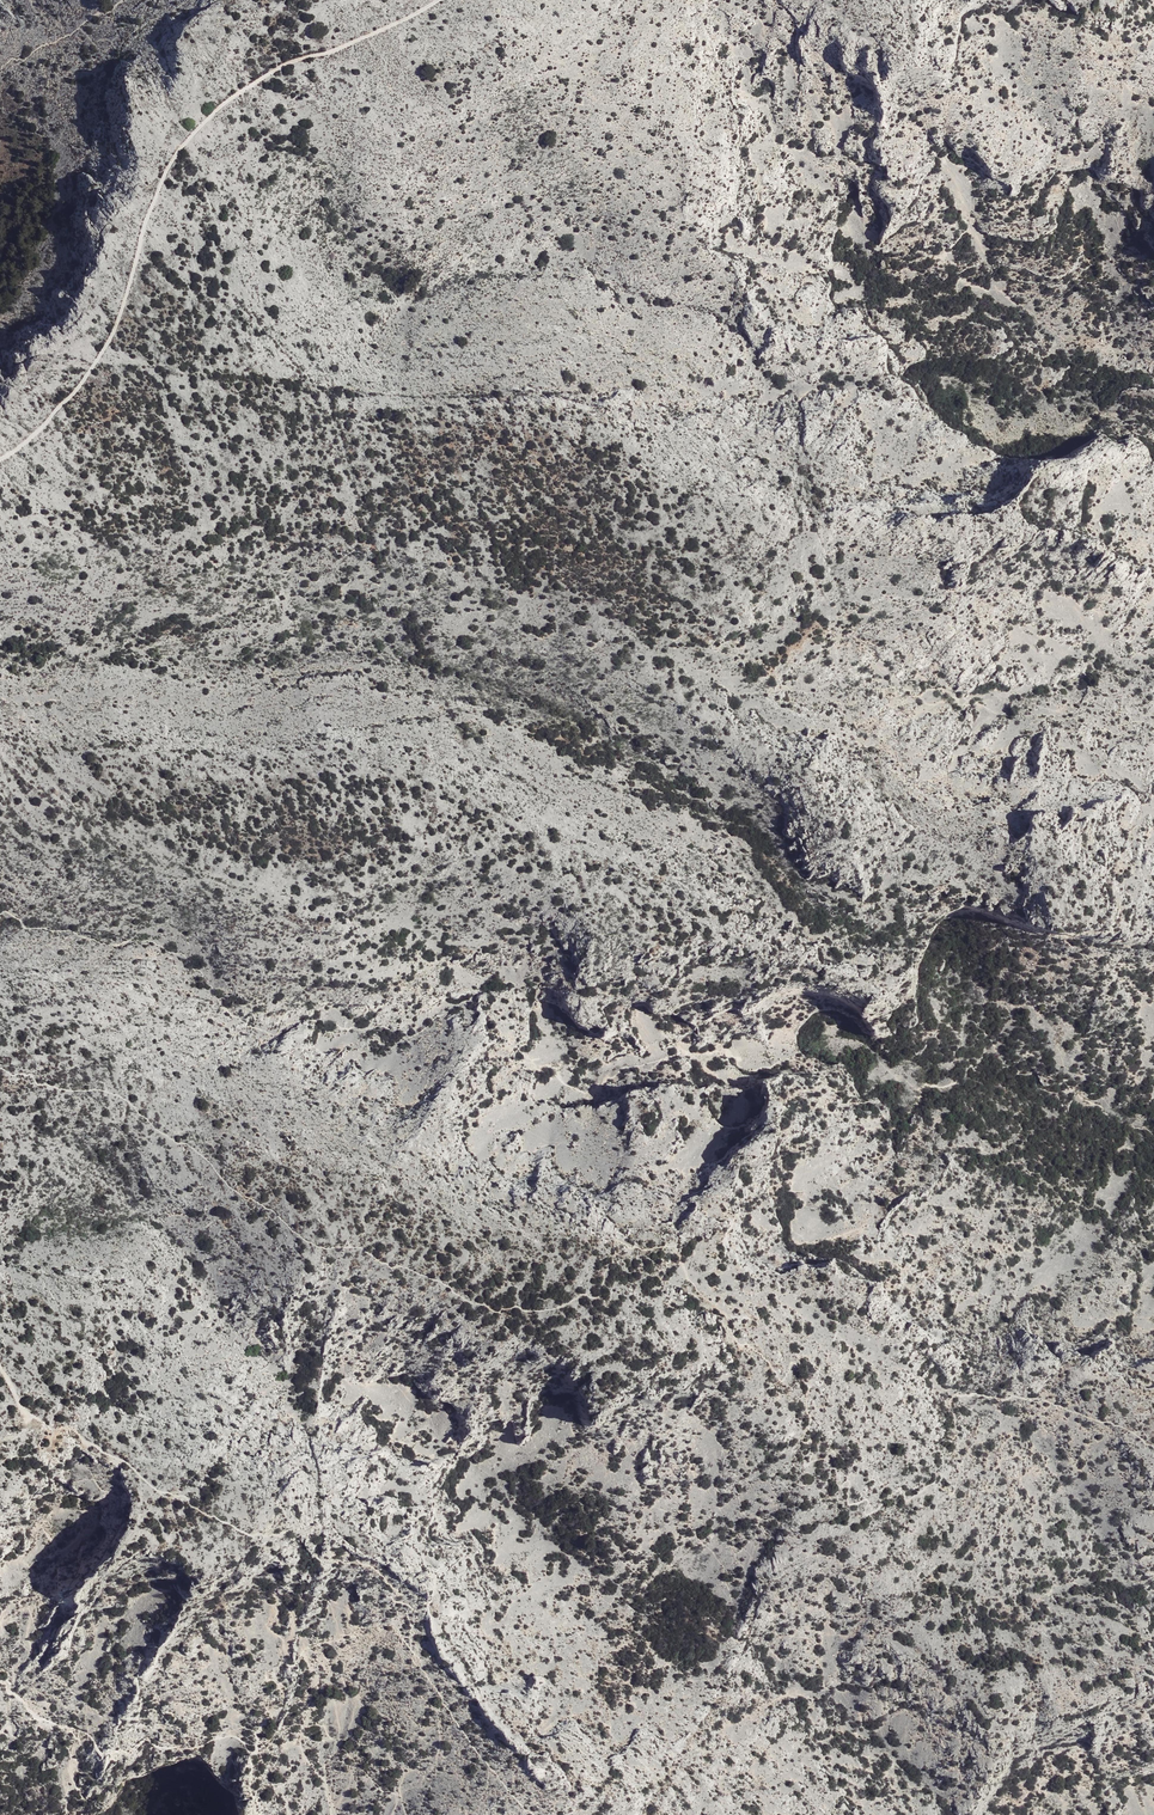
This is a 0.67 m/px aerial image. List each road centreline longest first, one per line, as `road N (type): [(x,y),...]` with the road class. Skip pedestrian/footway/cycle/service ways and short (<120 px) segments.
road 1 (track): [(17,450),(104,350),(163,178),(189,139),(285,64),(441,0)]

